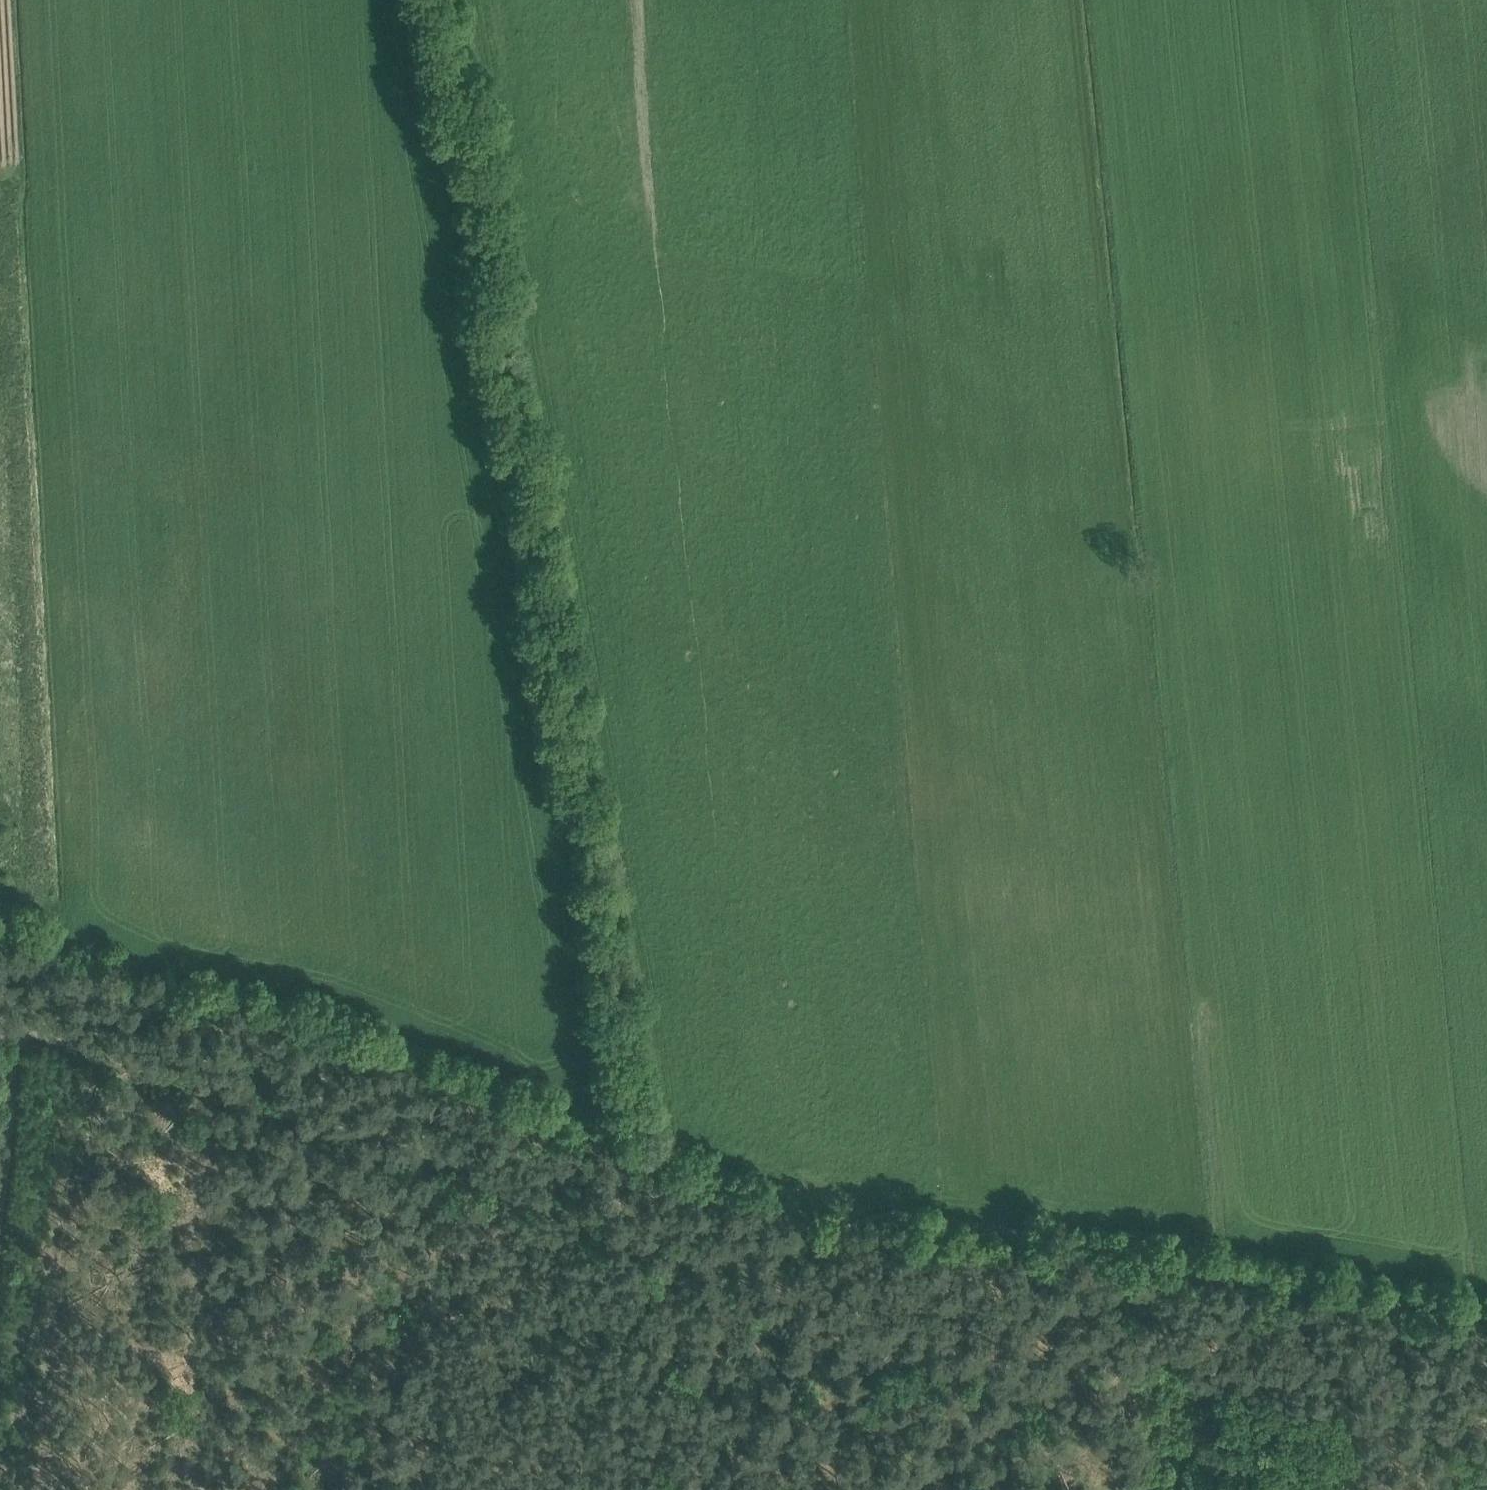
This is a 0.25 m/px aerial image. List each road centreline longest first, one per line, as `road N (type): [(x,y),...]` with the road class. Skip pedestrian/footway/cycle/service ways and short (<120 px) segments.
road 1 (track): [(794,1263),(671,1266),(0,1039)]
road 2 (track): [(1486,1314),(925,1221),(794,1263)]

